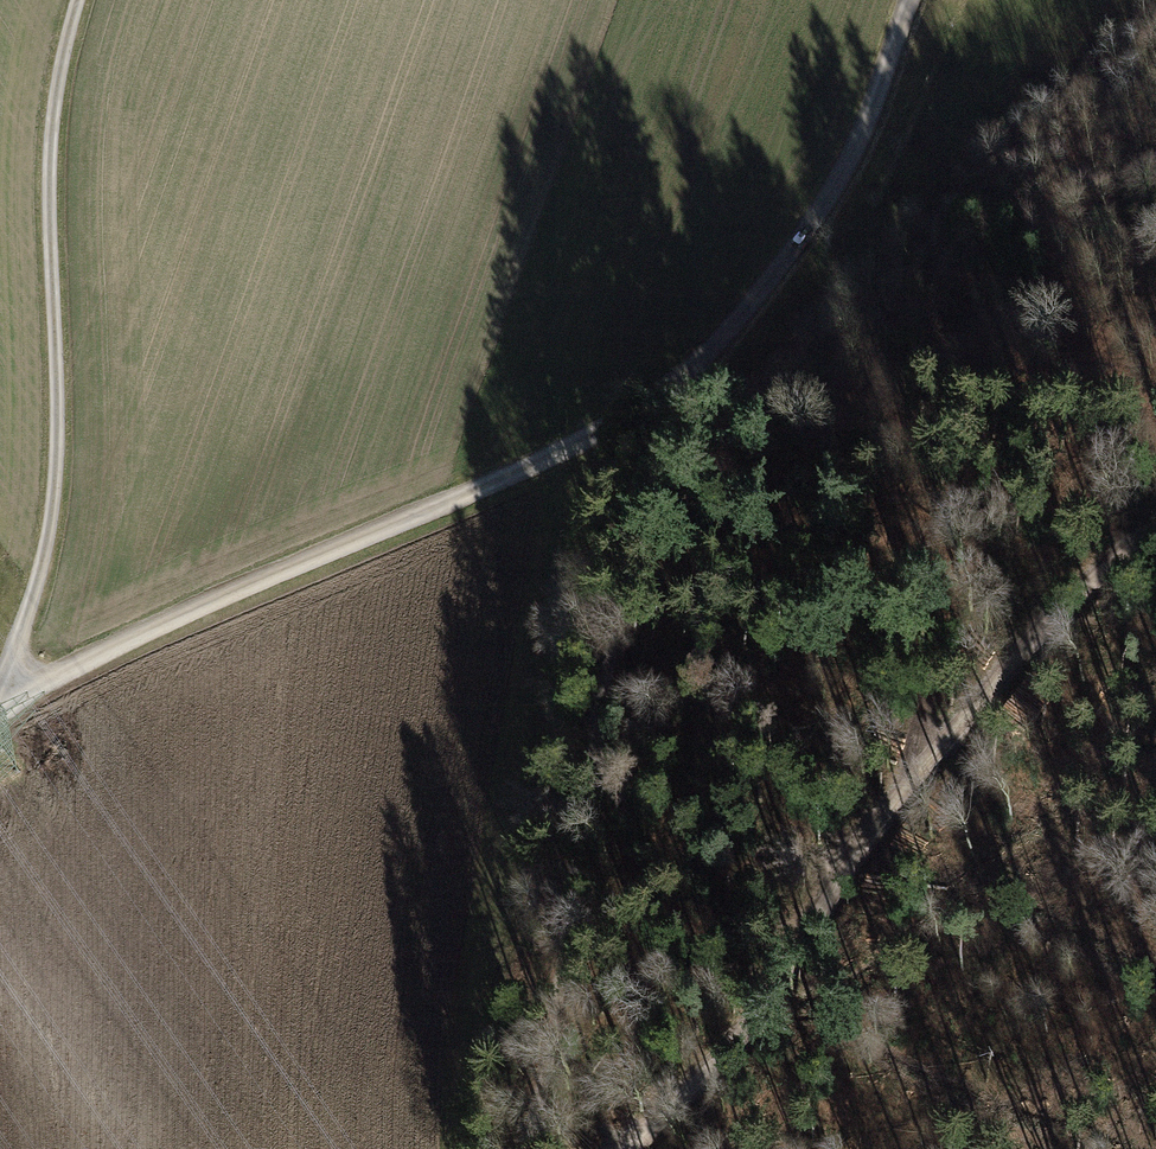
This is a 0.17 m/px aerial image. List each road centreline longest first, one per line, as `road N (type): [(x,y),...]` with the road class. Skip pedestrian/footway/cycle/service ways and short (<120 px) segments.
road 1 (track): [(916,0),(856,158),(769,296),(673,401),(447,506),(6,690)]
road 2 (track): [(623,1148),(709,1065),(932,753),(1082,582),(1155,532)]
road 3 (track): [(531,1148),(604,678),(673,401)]
road 4 (track): [(0,698),(38,581),(57,433),(48,162),(59,63),(77,0)]

